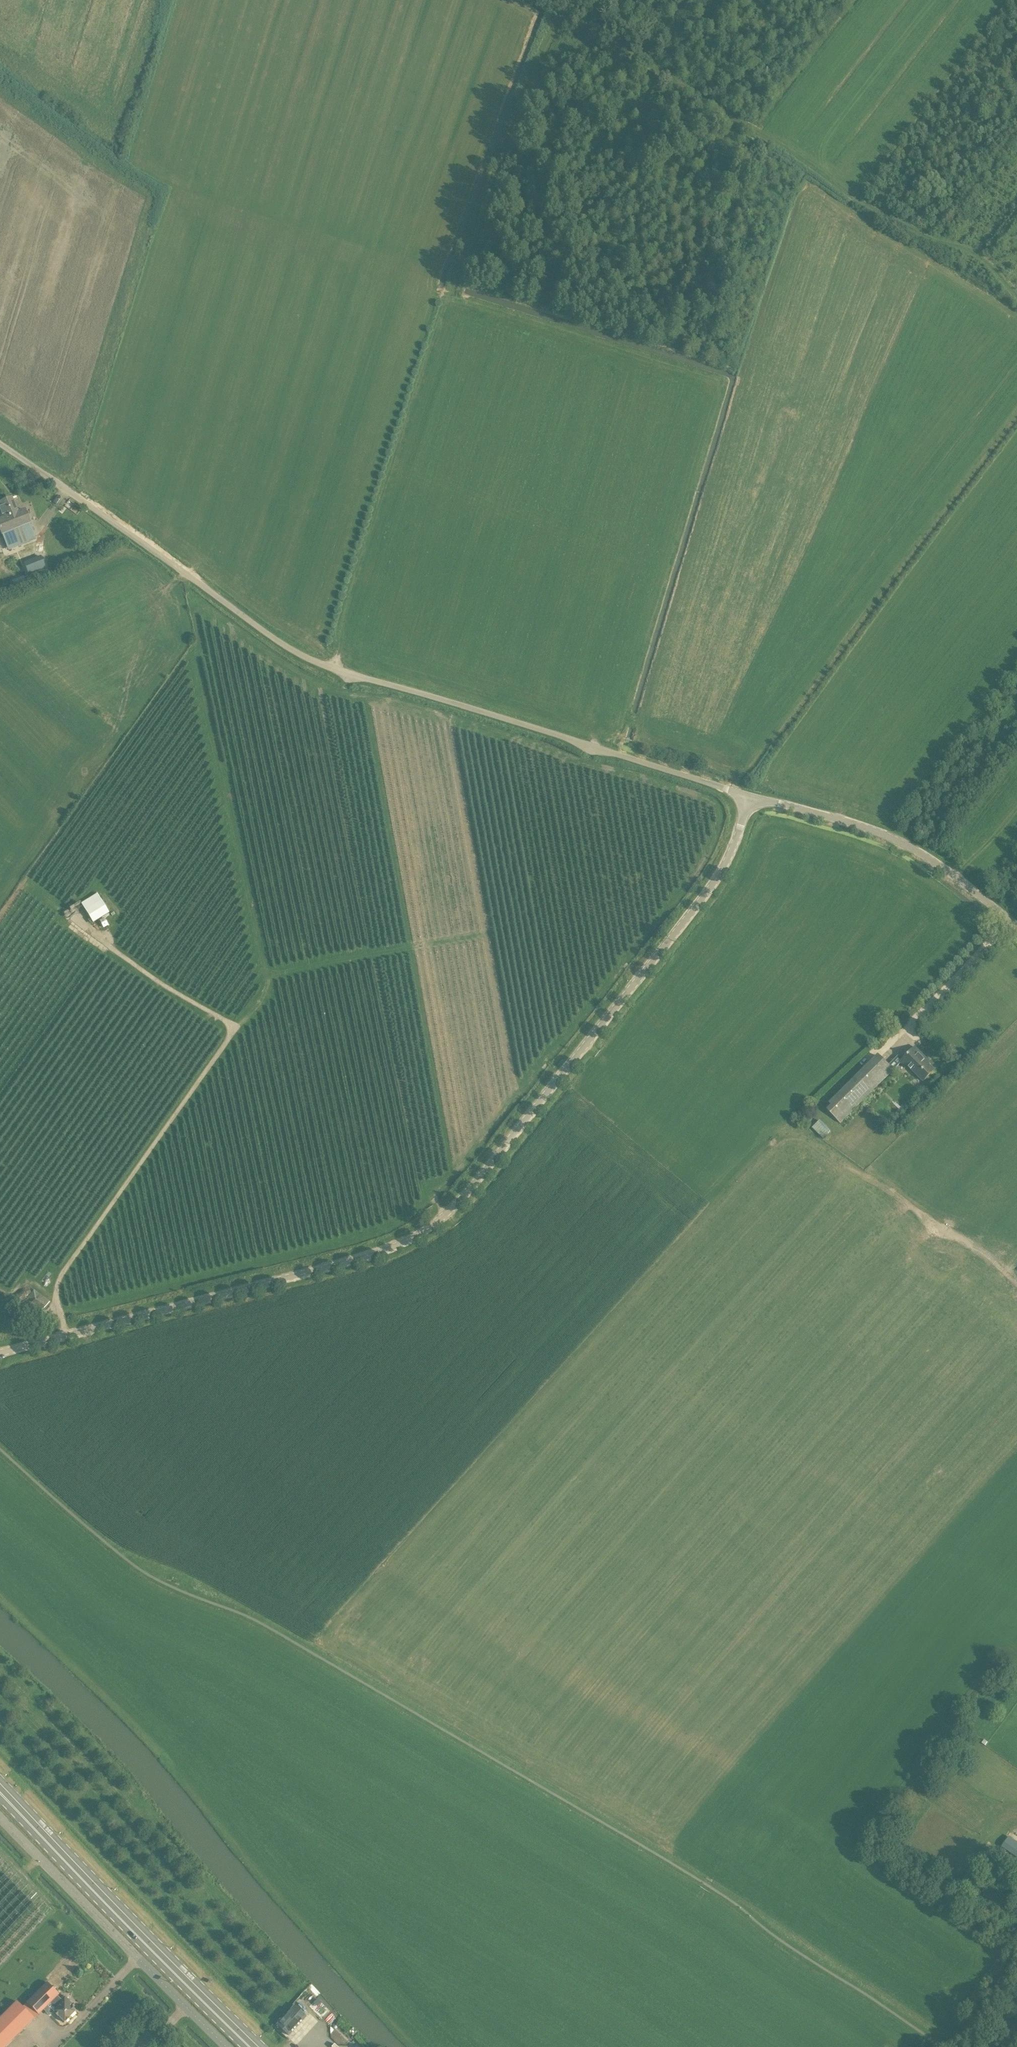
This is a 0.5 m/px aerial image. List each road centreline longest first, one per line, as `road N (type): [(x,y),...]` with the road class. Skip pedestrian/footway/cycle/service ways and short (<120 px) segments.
road 1 (unclassified): [(0,1353),(364,1257),(428,1228),(711,887),(750,797)]
road 2 (unclassified): [(750,797),(315,661),(0,444)]
road 3 (primary): [(250,2046),(0,1793)]
road 4 (unclassified): [(227,2046),(0,1818)]
road 5 (unclassified): [(1016,926),(898,841),(750,797)]

